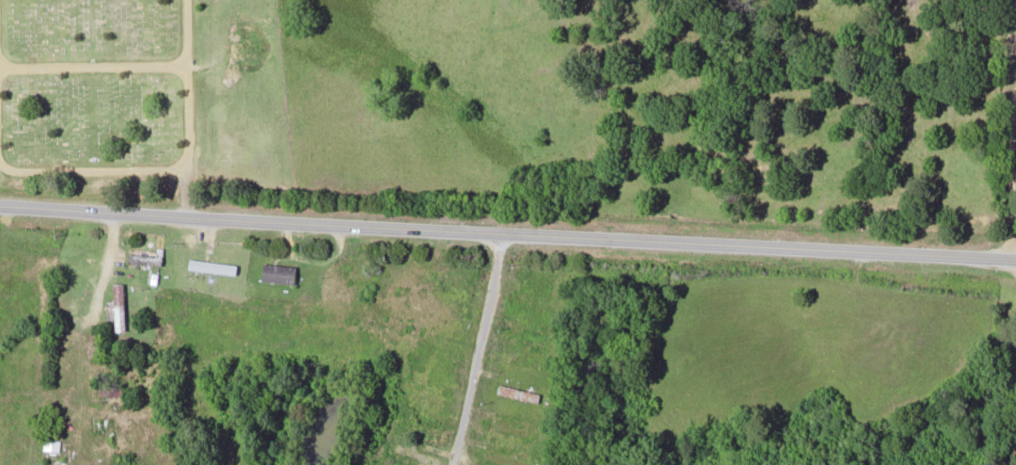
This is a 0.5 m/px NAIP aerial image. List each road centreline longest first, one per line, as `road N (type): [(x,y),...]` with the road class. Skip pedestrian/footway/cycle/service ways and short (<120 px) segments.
road 1 (residential): [(1015,261),(0,202)]
road 2 (residential): [(503,233),(453,464)]

